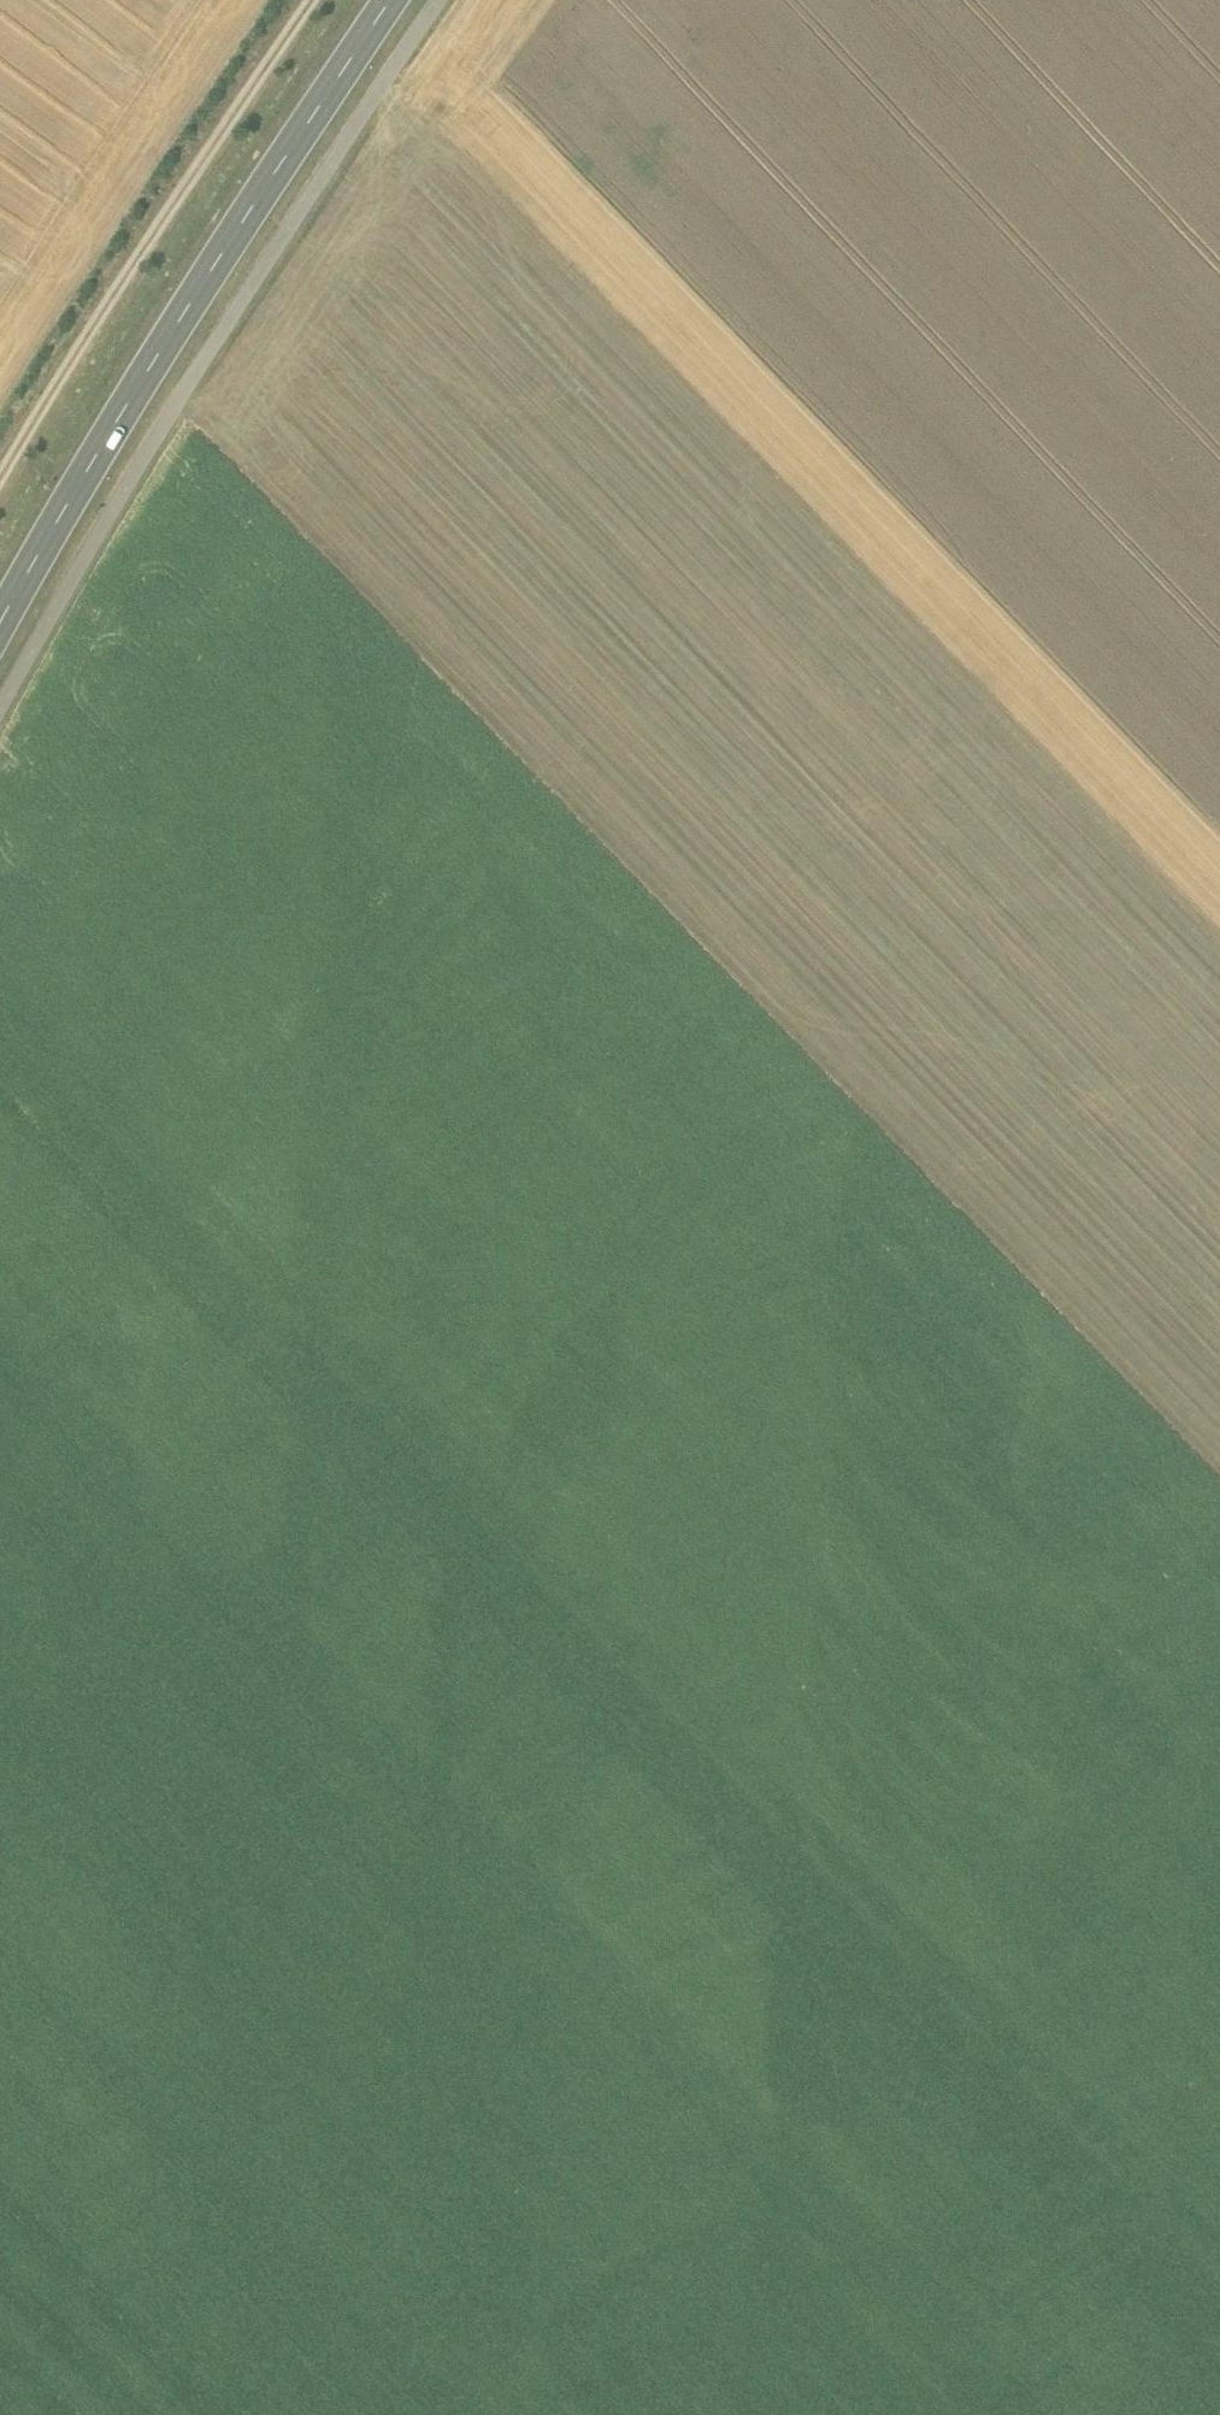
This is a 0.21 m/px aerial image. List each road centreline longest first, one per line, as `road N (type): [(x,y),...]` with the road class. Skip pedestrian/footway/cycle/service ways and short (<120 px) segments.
road 1 (track): [(0,787),(137,545),(364,190),(505,0)]
road 2 (secondary): [(0,703),(100,524),(328,168),(453,0)]
road 3 (track): [(0,556),(277,131),(372,0)]

